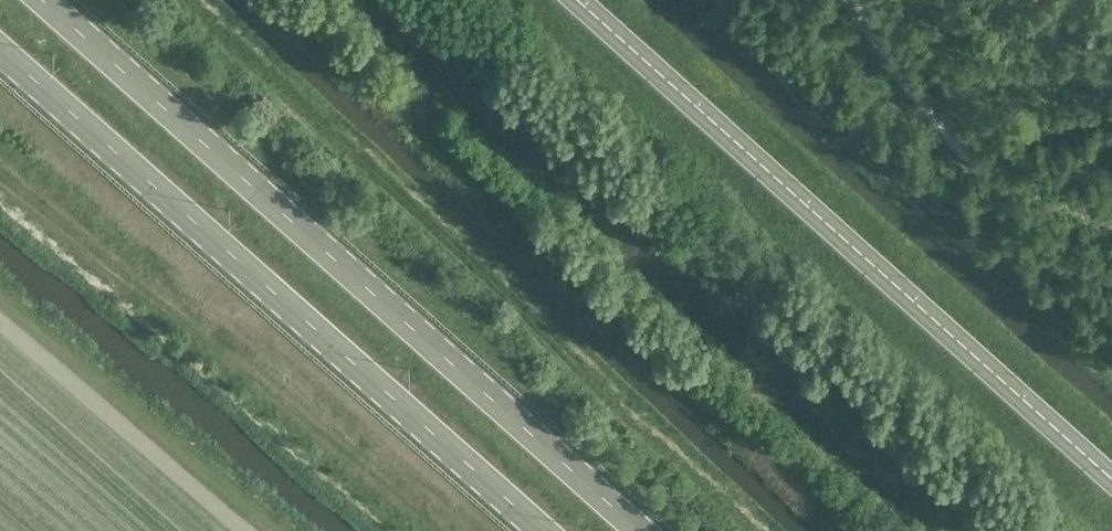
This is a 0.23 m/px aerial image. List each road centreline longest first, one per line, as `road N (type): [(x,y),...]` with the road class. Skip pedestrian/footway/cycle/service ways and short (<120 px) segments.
road 1 (primary): [(651,530),(48,0)]
road 2 (primary): [(0,49),(546,530)]
road 3 (tertiary): [(1111,479),(577,0)]

